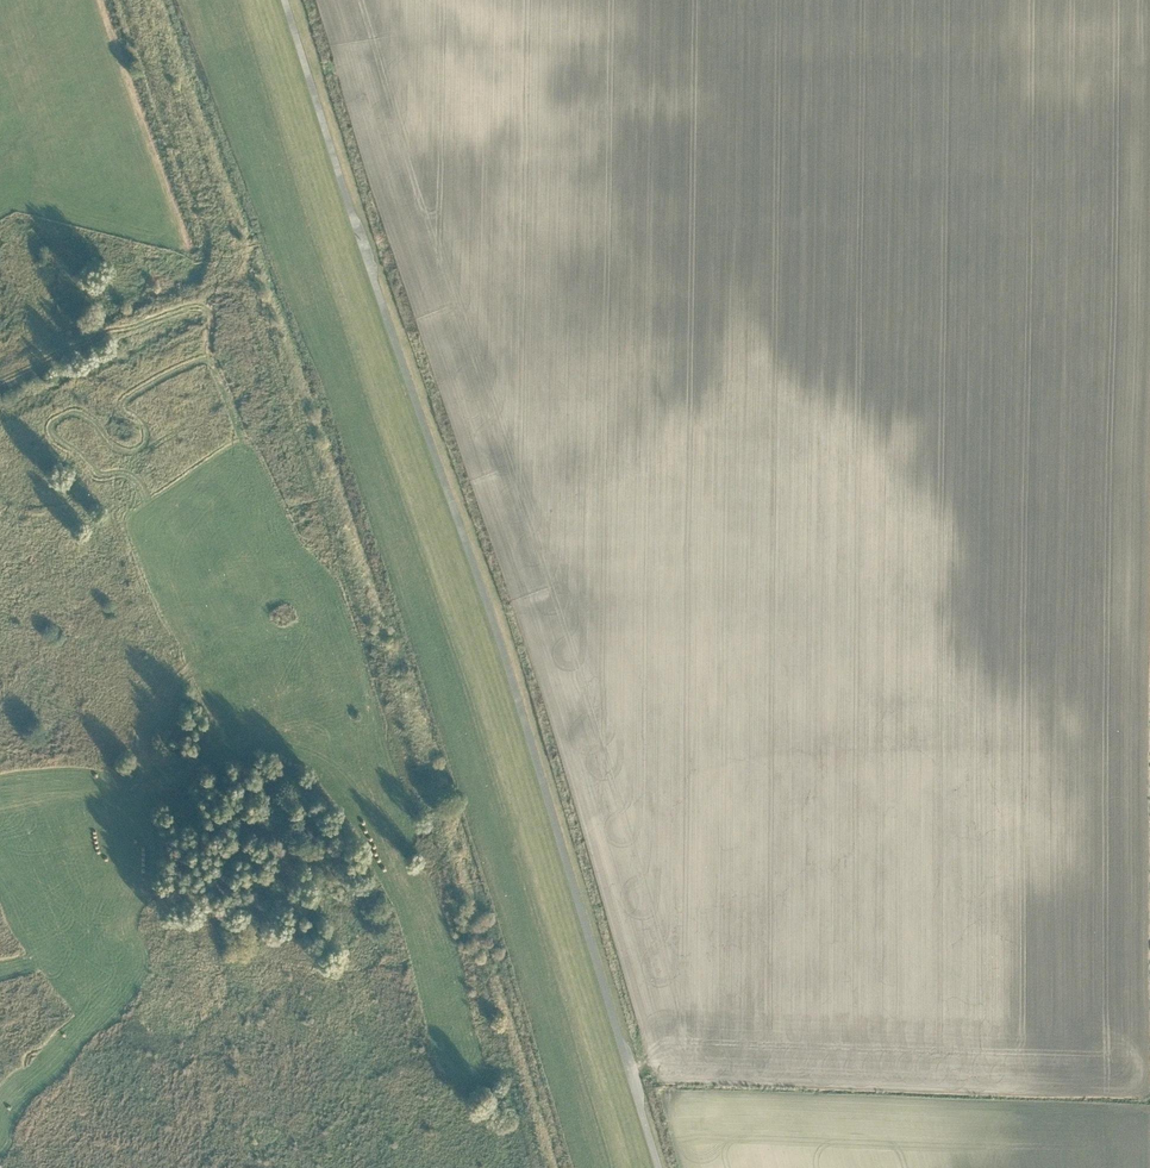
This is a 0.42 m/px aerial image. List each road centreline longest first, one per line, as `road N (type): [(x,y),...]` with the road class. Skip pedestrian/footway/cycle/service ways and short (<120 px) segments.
road 1 (track): [(657,1167),(479,579),(284,0)]
road 2 (track): [(0,378),(214,284)]

